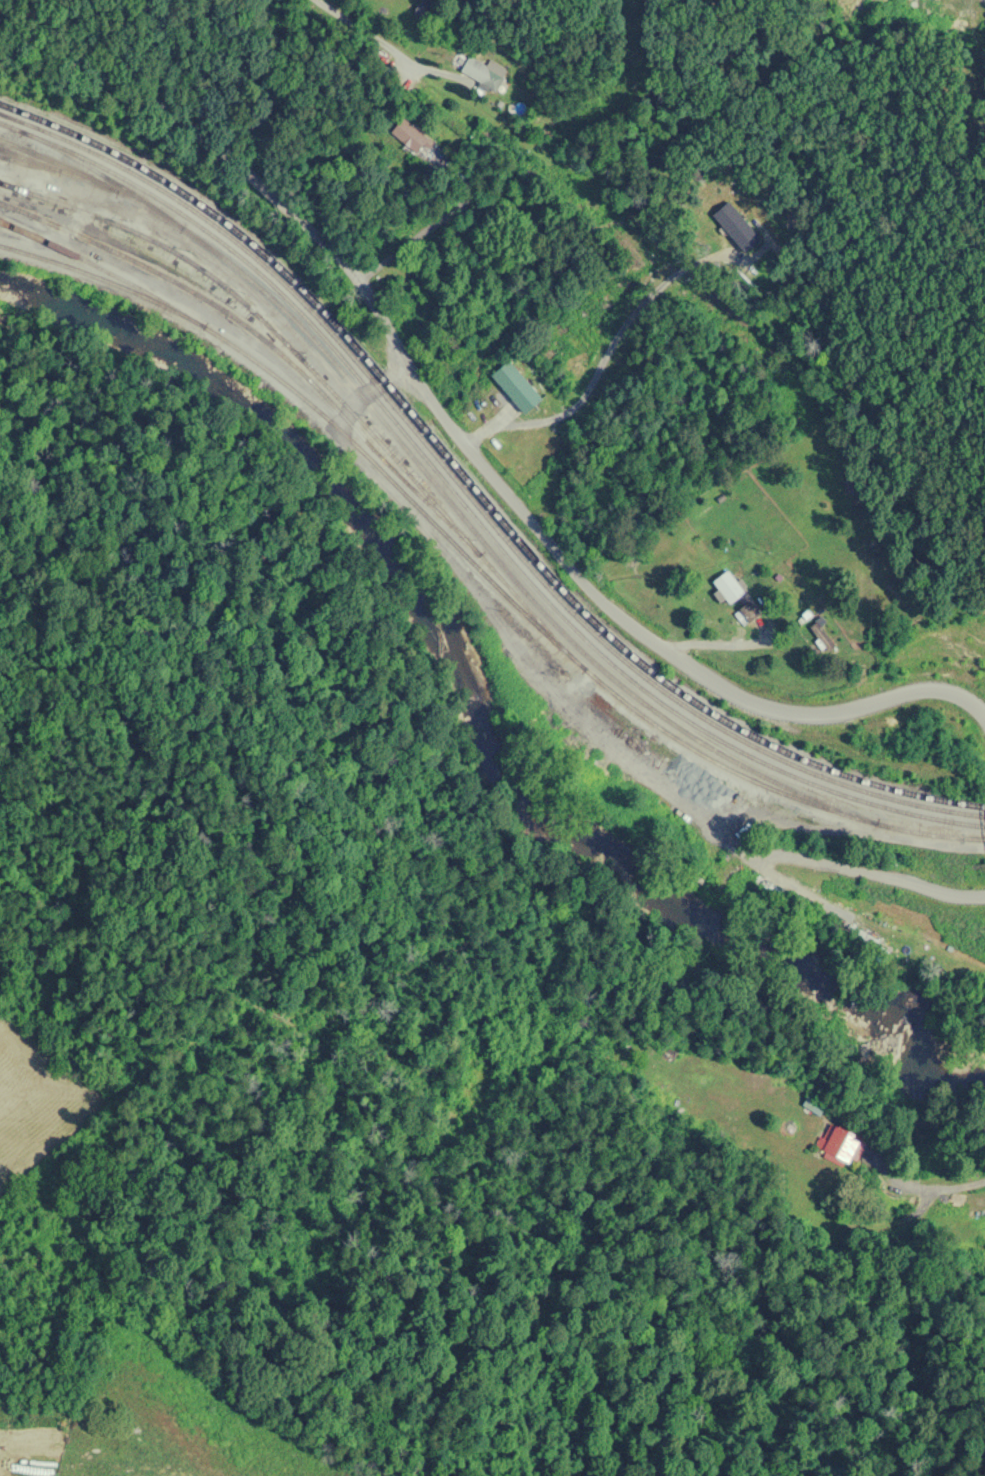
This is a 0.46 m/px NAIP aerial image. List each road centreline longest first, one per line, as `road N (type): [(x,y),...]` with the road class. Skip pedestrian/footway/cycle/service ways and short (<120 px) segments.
road 1 (tertiary): [(984,720),(962,698),(920,690),(850,710),(791,712),(734,693),(667,651),(589,590),(407,365),(372,293),(262,184),(167,111),(0,22)]
road 2 (residential): [(290,0),(384,69),(602,196),(680,312)]

